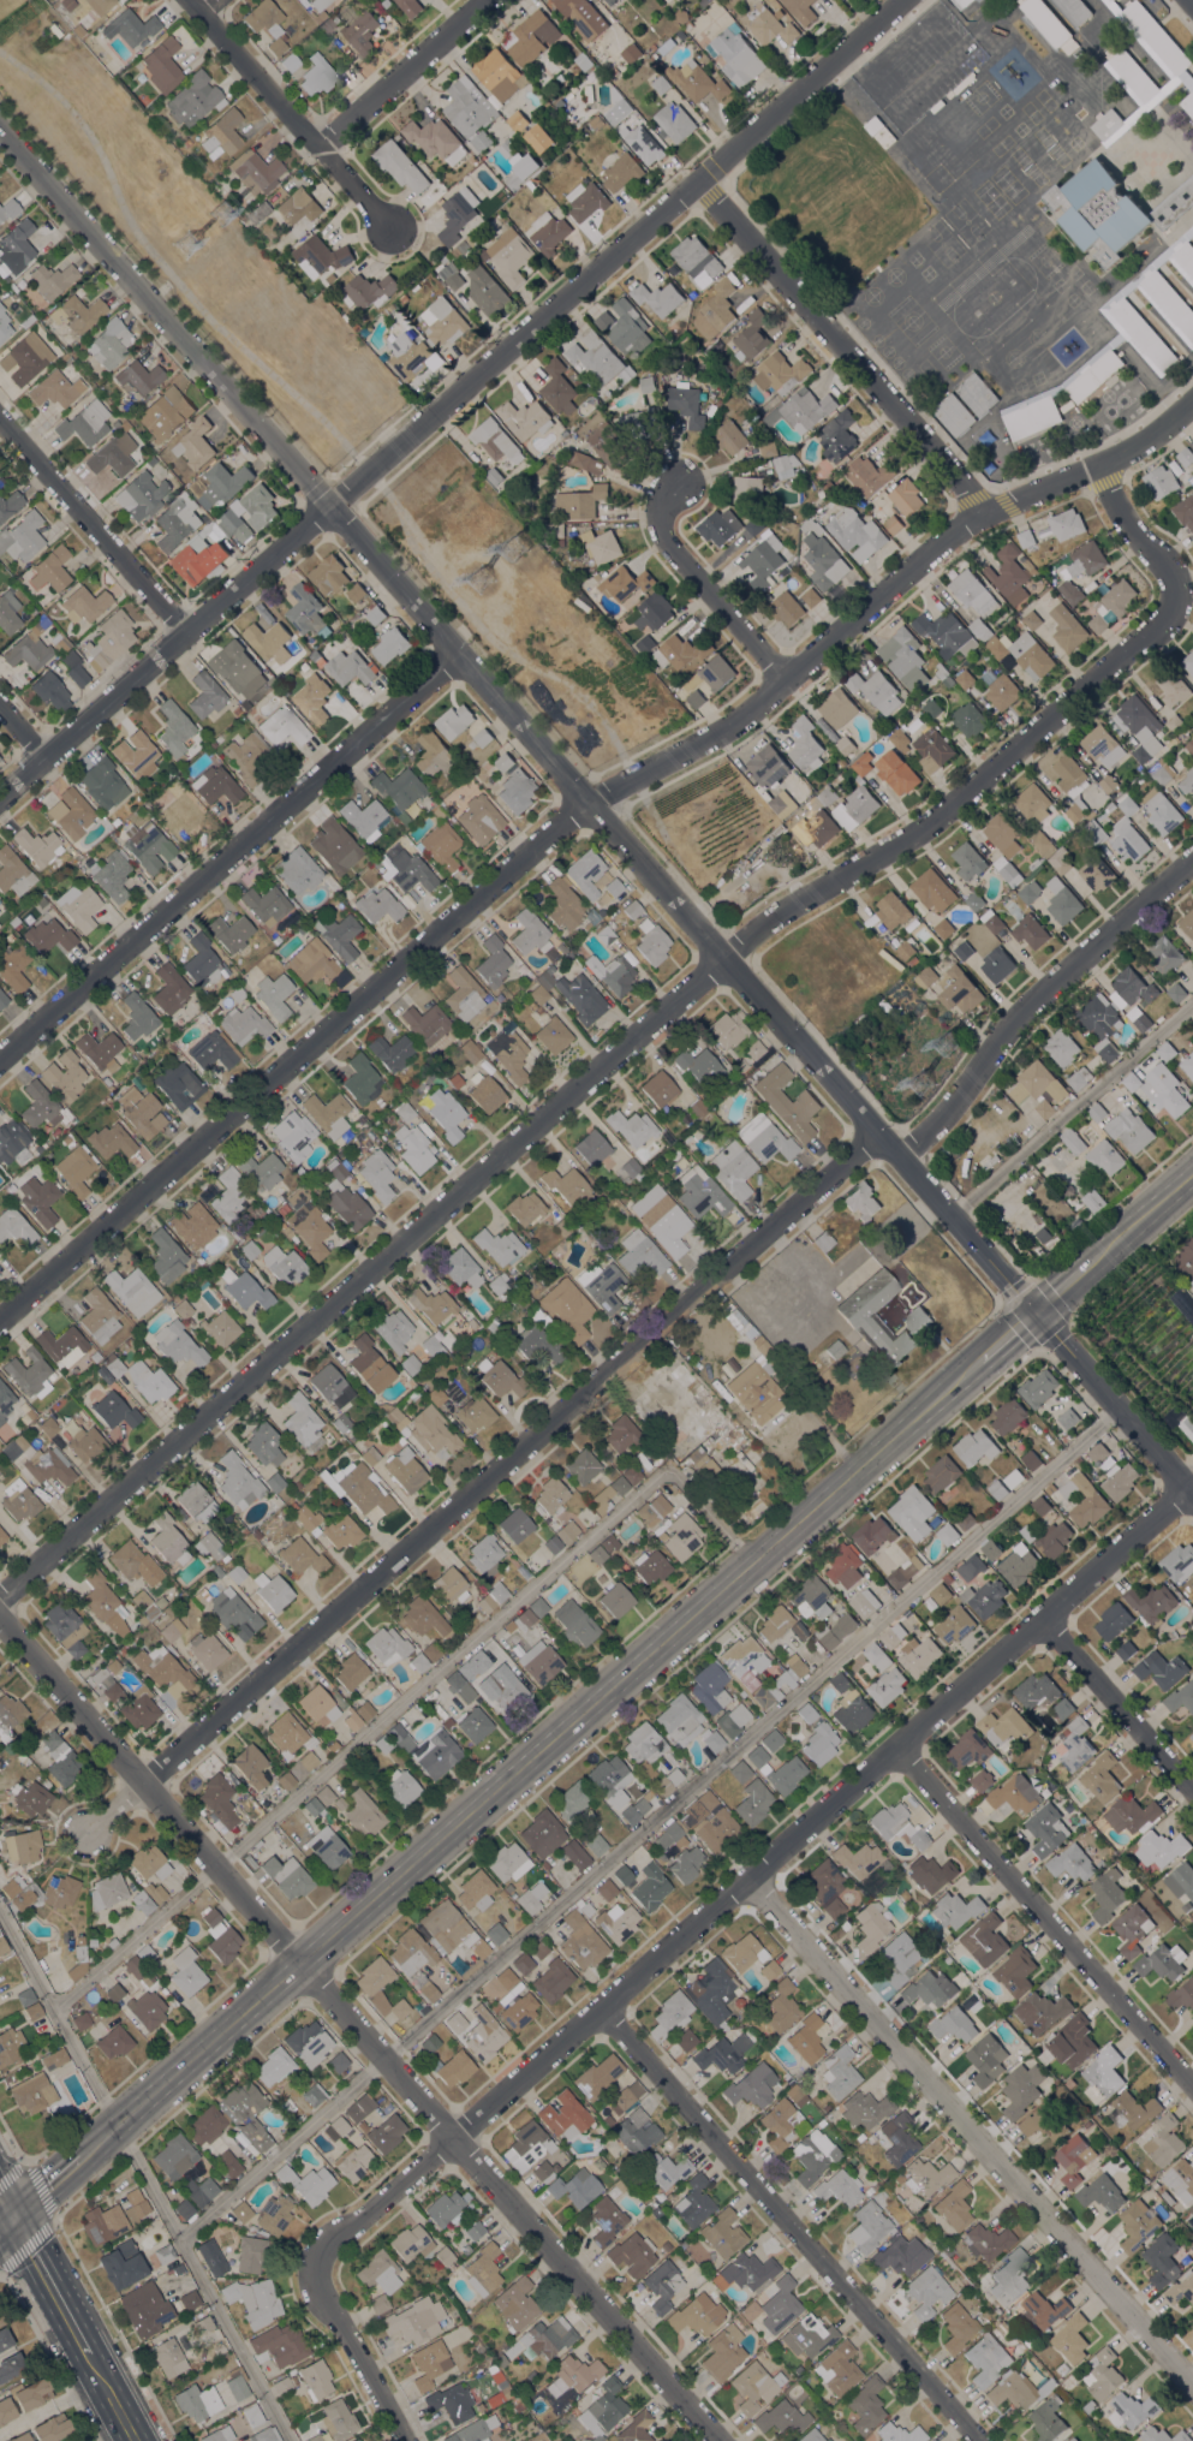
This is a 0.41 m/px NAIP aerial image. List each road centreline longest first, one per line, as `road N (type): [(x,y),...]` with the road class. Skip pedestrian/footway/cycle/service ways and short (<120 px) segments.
road 1 (residential): [(1098,466),(1122,519),(1165,570),(1175,593),(1168,617),(929,827),(741,941),(0,1604)]
road 2 (residential): [(1192,401),(1158,433),(1098,466),(962,524),(750,714),(568,816),(0,1317)]
road 3 (residential): [(0,797),(905,0)]
road 4 (secondary): [(974,1363),(78,2155)]
road 5 (residential): [(719,2440),(0,1621)]
road 6 (residential): [(878,1135),(85,1834)]
road 7 (residential): [(1192,1484),(452,2138)]
road 8 (residential): [(587,803),(0,129)]
road 9 (residential): [(1033,1312),(587,803)]
road 10 (residential): [(1192,2383),(748,1879)]
road 11 (residential): [(458,656),(0,1056)]
road 12 (residential): [(979,2440),(601,2010)]
road 13 (residential): [(1192,2090),(894,1750)]
road 14 (residential): [(983,511),(697,183)]
road 15 (residential): [(1192,858),(1022,1008),(942,1120),(899,1156)]
road 16 (residential): [(405,2440),(316,2266),(452,2138)]
road 17 (residential): [(394,234),(189,0)]
road 18 (residential): [(186,632),(0,418)]
road 19 (residential): [(787,681),(664,540),(662,516),(679,487)]
road 20 (residential): [(1192,1496),(1033,1312)]
road 21 (residential): [(1192,1794),(1040,1620)]
road 22 (residential): [(484,0),(318,144)]
road 23 (primary): [(13,2215),(85,2354)]
road 24 (secondary): [(1192,1172),(1088,1264)]

